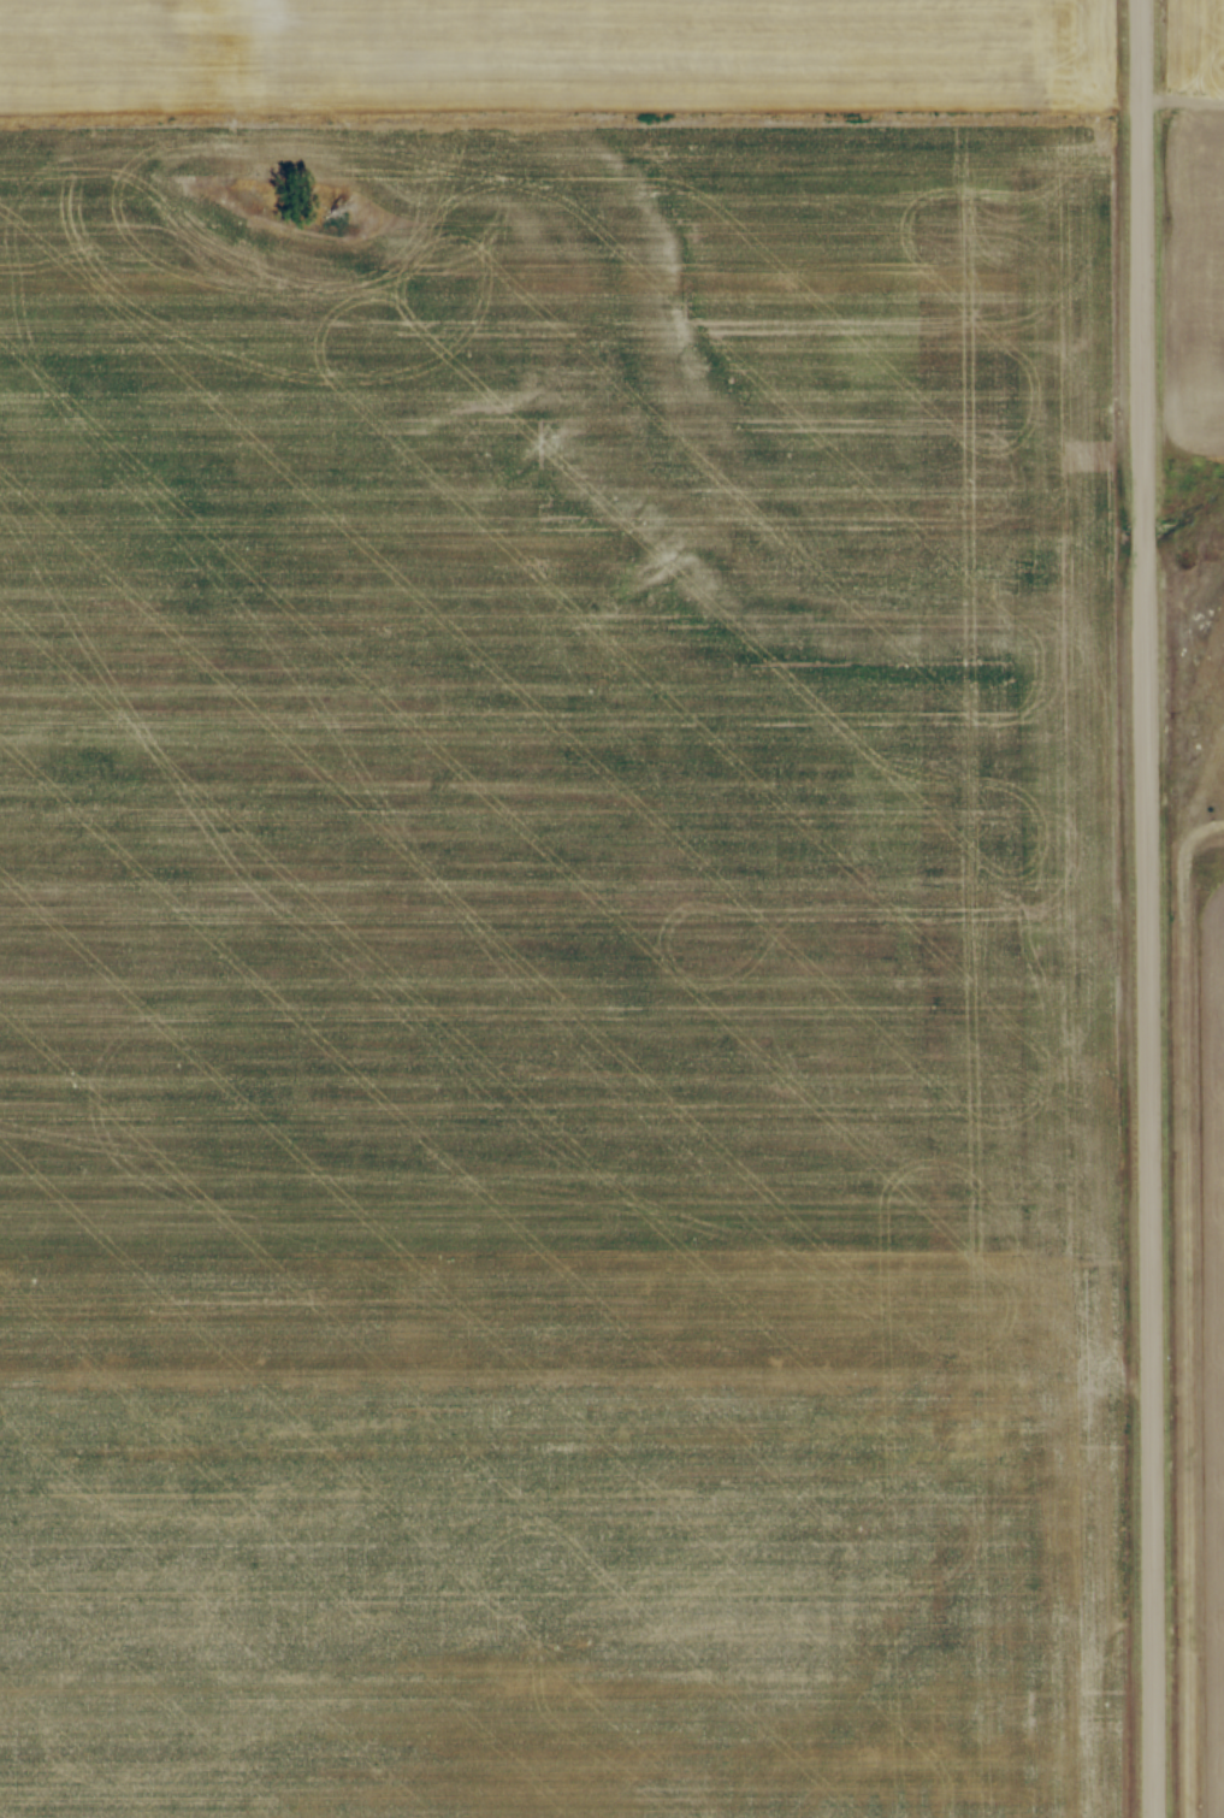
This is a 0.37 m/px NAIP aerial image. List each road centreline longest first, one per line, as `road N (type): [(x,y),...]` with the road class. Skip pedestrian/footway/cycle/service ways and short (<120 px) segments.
road 1 (residential): [(1136,0),(1152,1817)]

